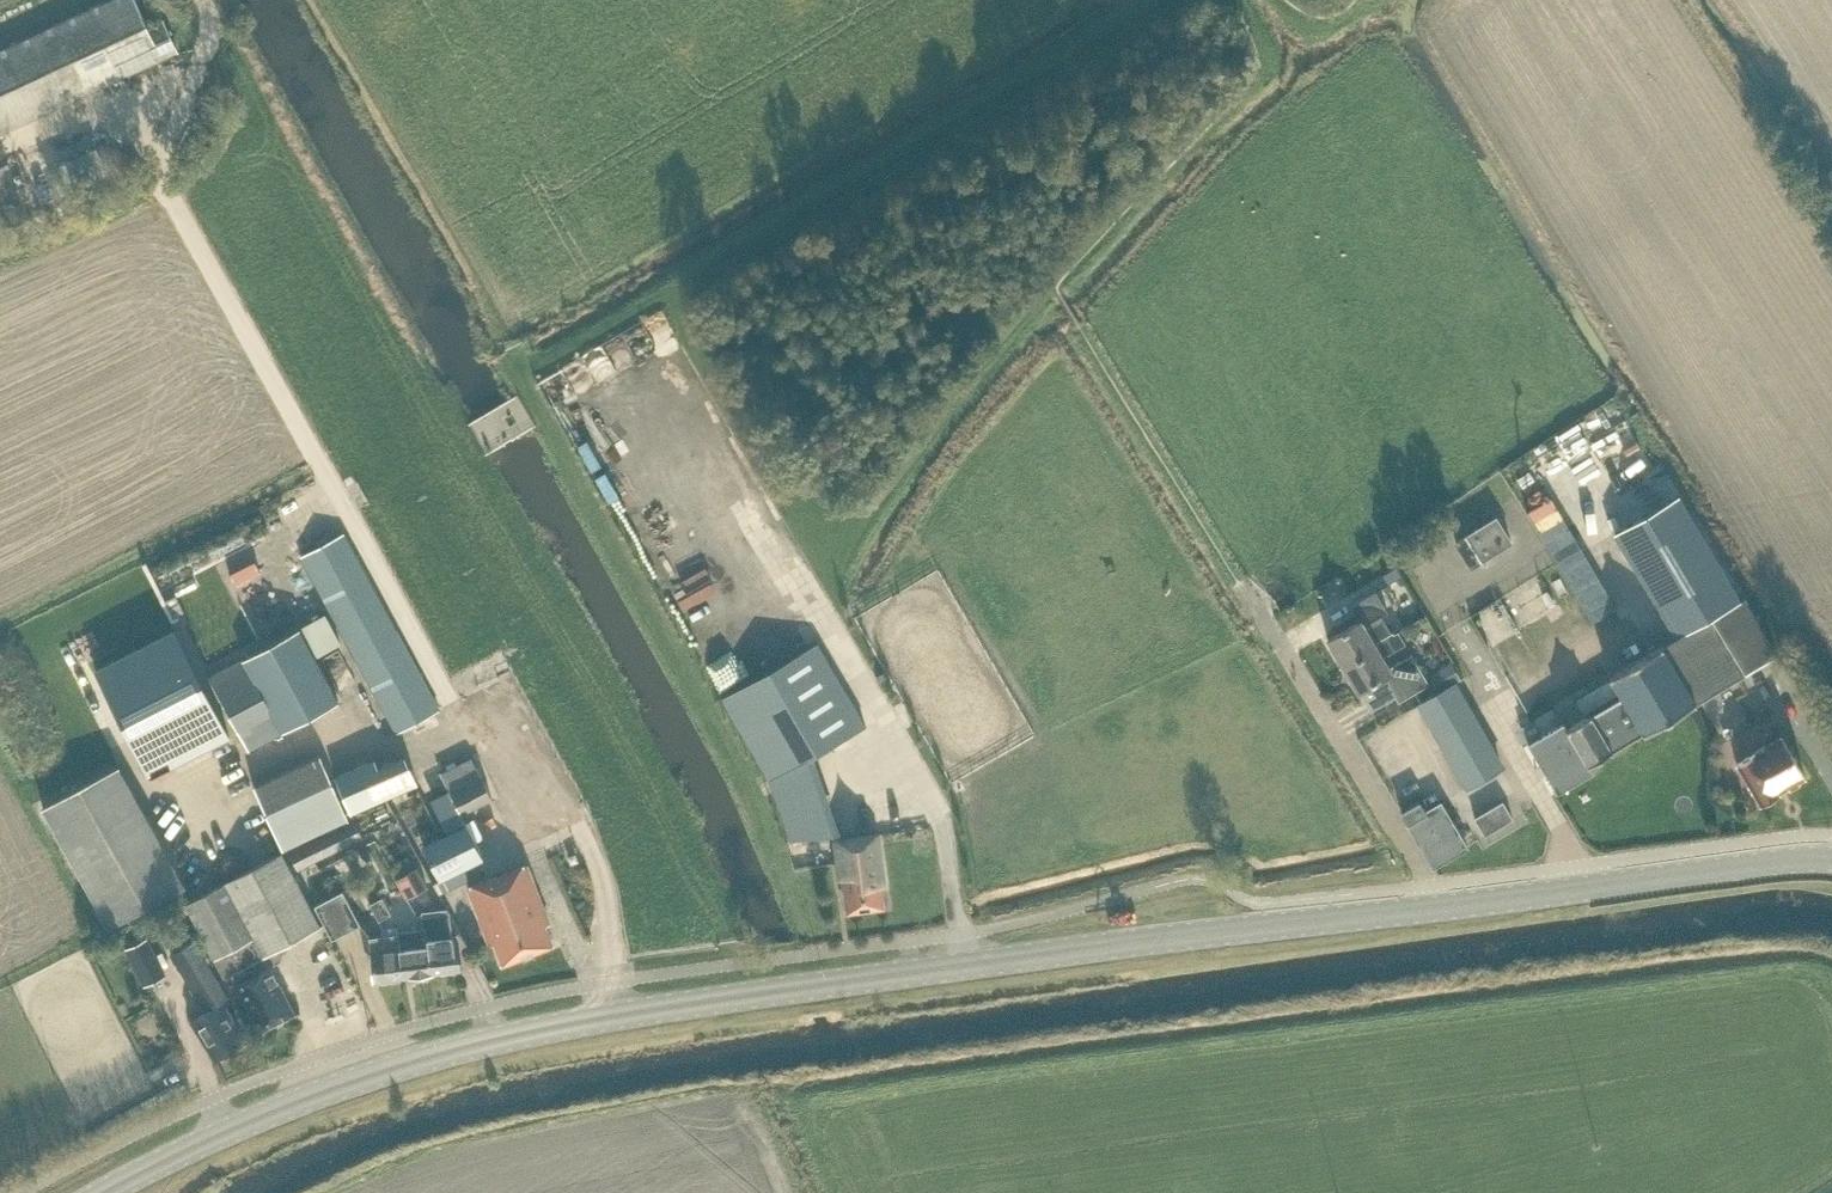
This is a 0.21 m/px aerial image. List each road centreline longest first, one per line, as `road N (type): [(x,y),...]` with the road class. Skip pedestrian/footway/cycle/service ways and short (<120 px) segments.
road 1 (primary): [(100,1192),(353,1079),(549,1026),(1174,935),(1432,907)]
road 2 (primary): [(1432,907),(1831,857)]
road 3 (residential): [(1249,591),(1430,885),(1432,907)]

